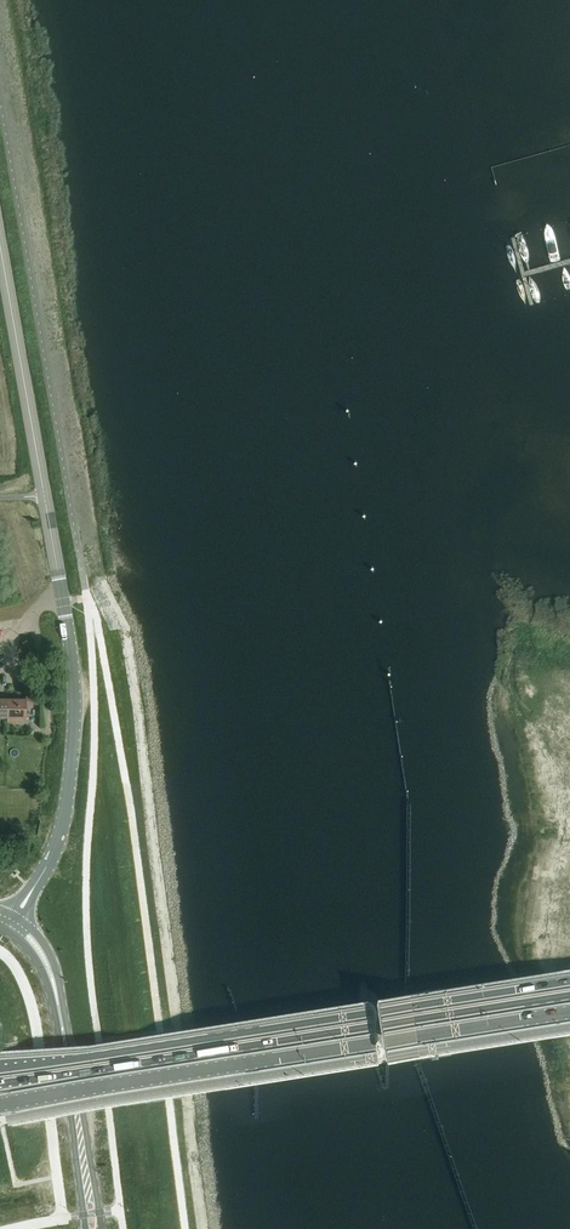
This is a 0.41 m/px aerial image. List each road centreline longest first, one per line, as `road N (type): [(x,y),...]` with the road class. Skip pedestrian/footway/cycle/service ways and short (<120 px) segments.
road 1 (unclassified): [(0,1104),(569,1012)]
road 2 (trunk): [(569,981),(0,1069)]
road 3 (trunk): [(0,1083),(569,995)]
road 4 (tertiary): [(62,600),(0,244)]
road 5 (tertiary): [(36,886),(57,840),(71,767),(76,696),(62,600)]
road 6 (primary): [(101,1228),(62,1029)]
road 7 (primary): [(62,1029),(86,1228)]

